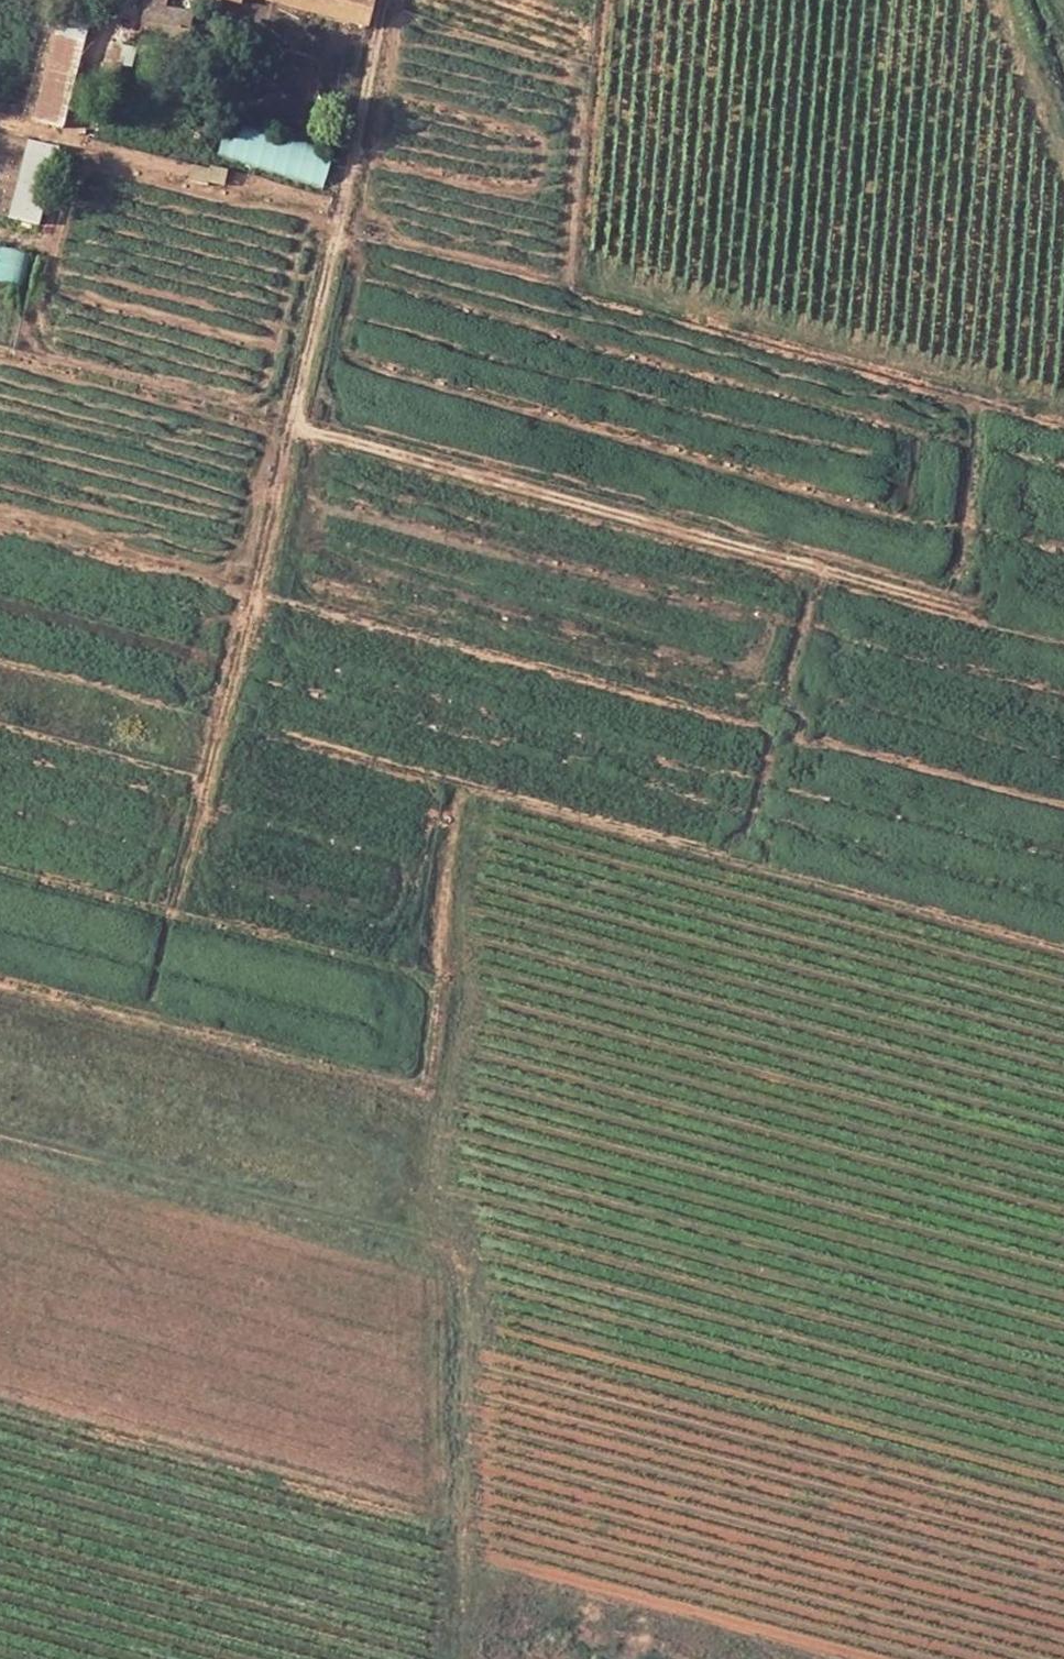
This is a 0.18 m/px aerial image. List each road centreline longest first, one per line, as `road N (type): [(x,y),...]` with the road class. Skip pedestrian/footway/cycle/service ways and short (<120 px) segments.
road 1 (track): [(386,0),(172,911)]
road 2 (track): [(332,233),(1063,419)]
road 3 (track): [(291,424),(967,614)]

